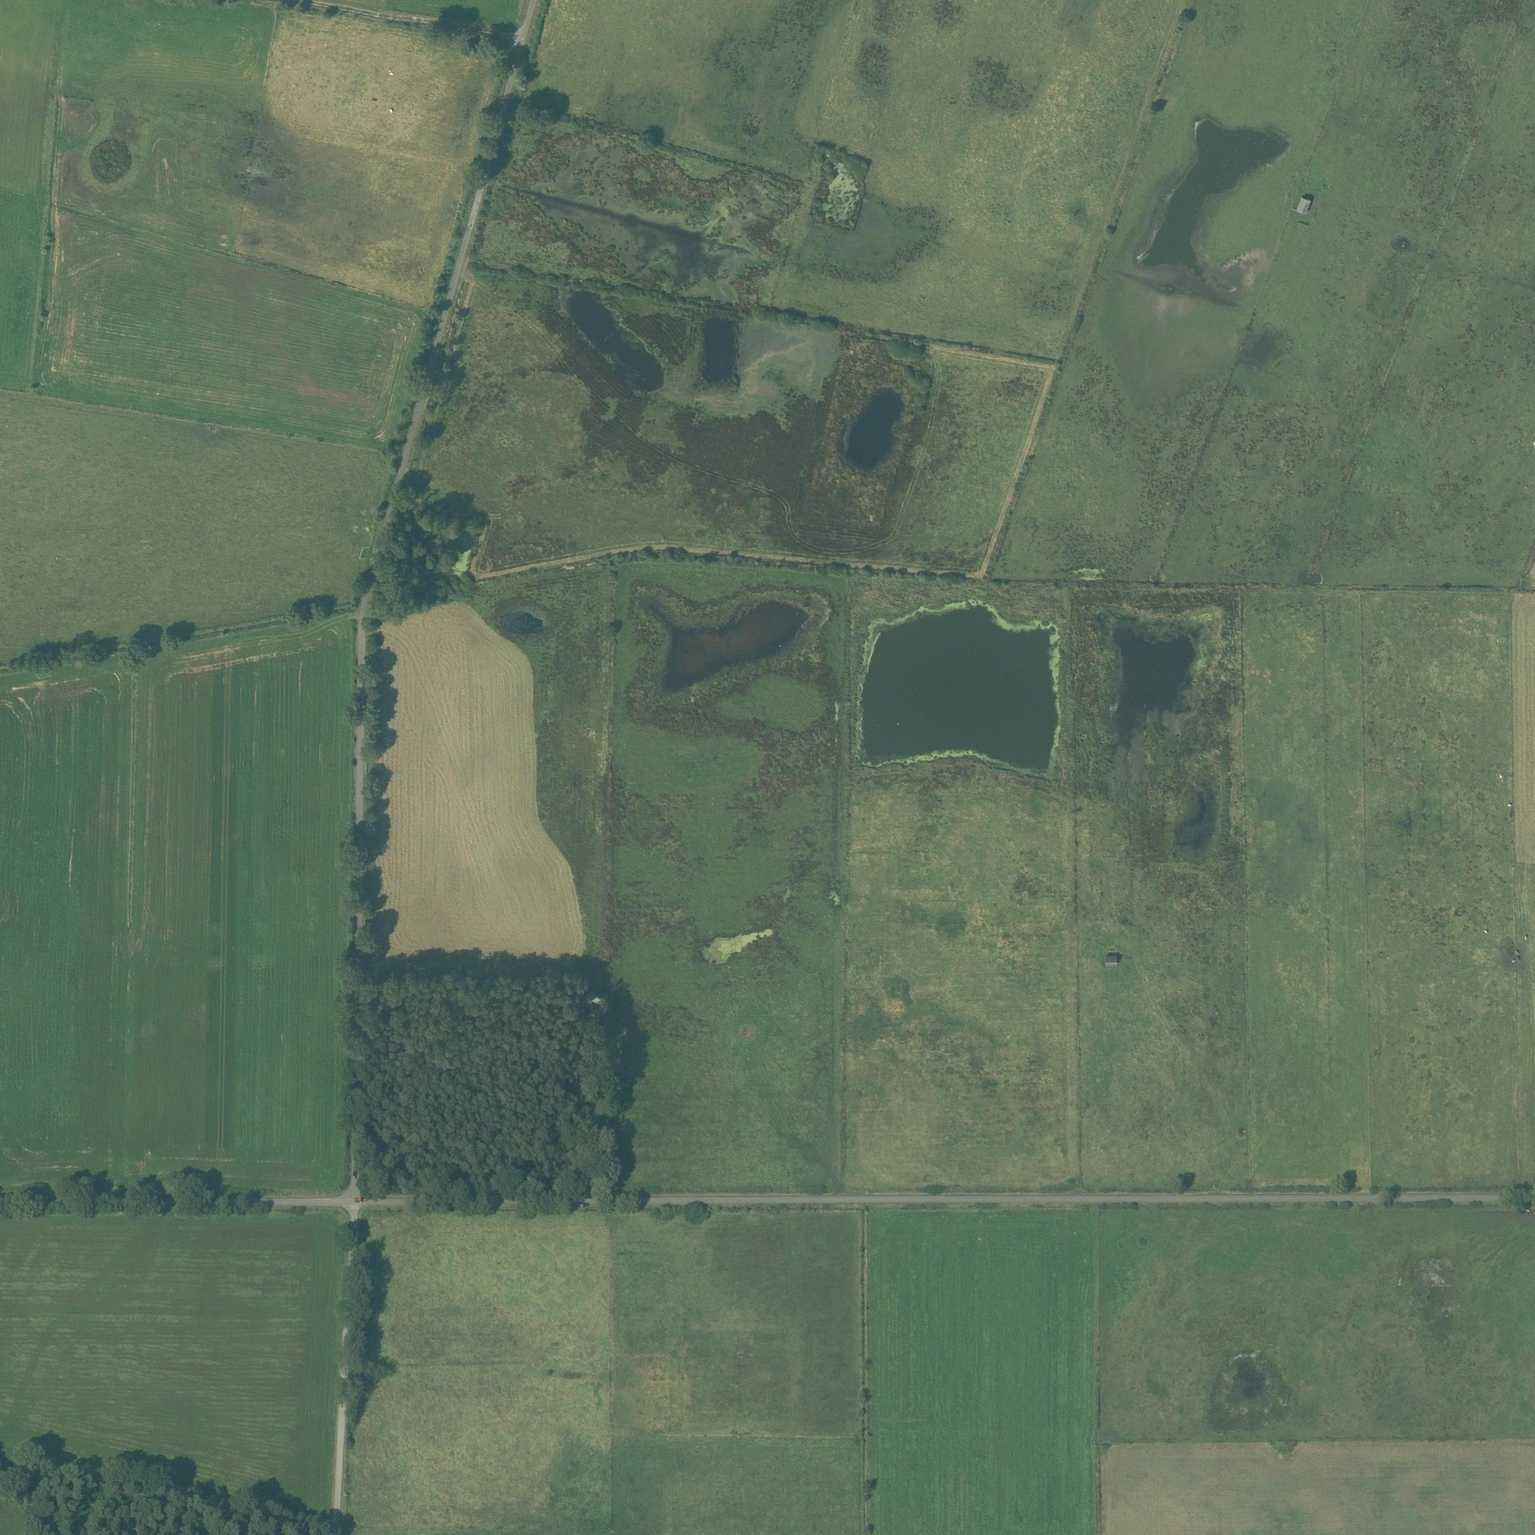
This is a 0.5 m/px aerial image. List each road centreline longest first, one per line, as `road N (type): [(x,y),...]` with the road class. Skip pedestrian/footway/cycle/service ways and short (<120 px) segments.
road 1 (unclassified): [(354,1201),(362,602),(533,0)]
road 2 (unclassified): [(1534,1197),(354,1201)]
road 3 (track): [(333,1532),(291,1530),(44,1472),(20,1478),(2,1447)]
road 4 (unclassified): [(354,1201),(0,1202)]
road 5 (track): [(354,1201),(333,1534)]
road 6 (track): [(506,96),(805,178)]
road 7 (track): [(523,37),(294,0)]
road 8 (track): [(589,1197),(600,1058),(596,1001)]

